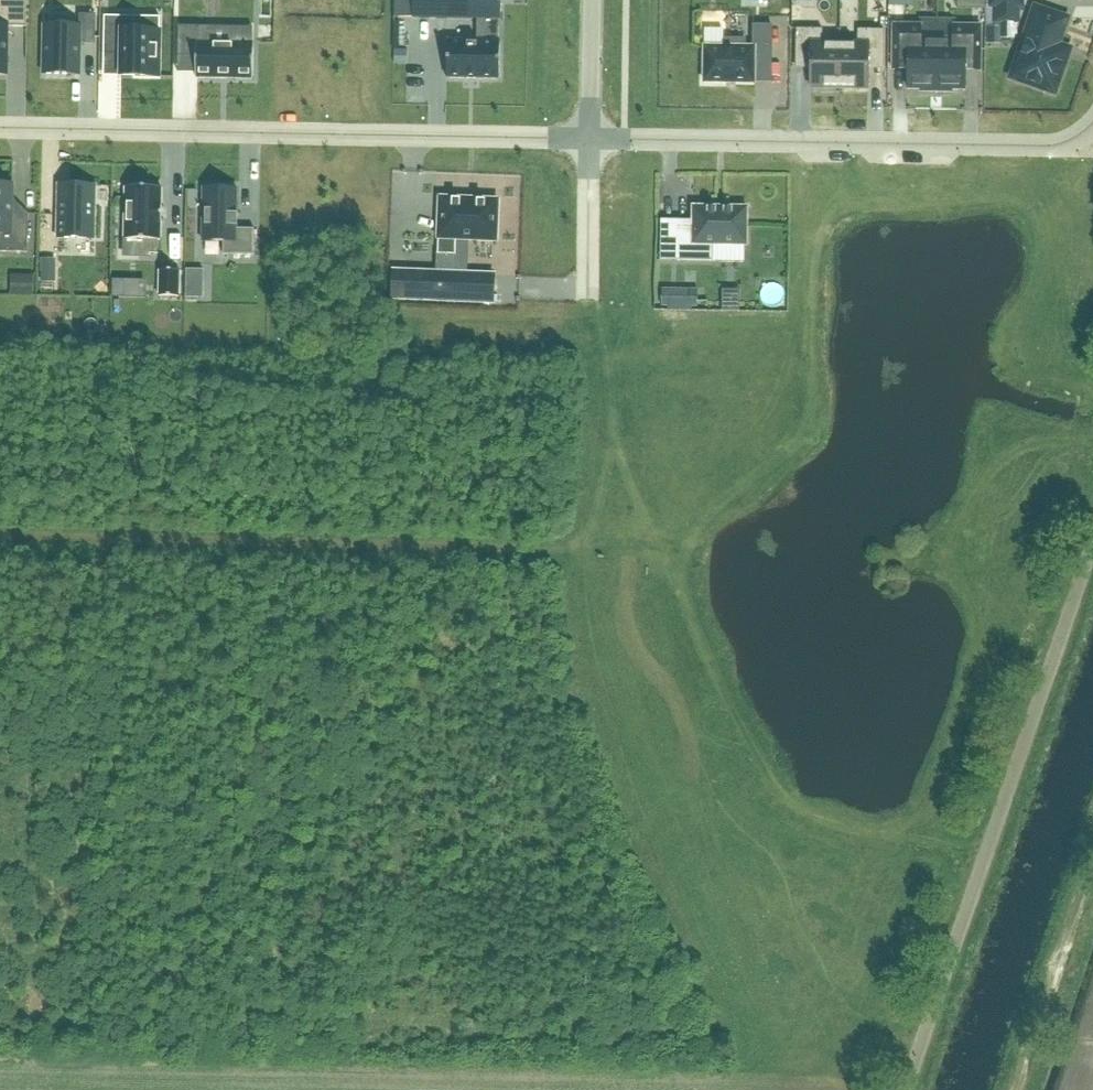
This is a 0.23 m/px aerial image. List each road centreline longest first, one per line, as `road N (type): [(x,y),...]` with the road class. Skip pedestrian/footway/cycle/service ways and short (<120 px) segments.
road 1 (residential): [(592,142),(0,127)]
road 2 (unclassified): [(906,1089),(1092,545)]
road 3 (residential): [(1092,136),(1089,147),(592,142)]
road 4 (track): [(1017,1089),(1092,870)]
road 5 (residential): [(592,142),(588,297)]
road 6 (residential): [(592,142),(594,0)]

